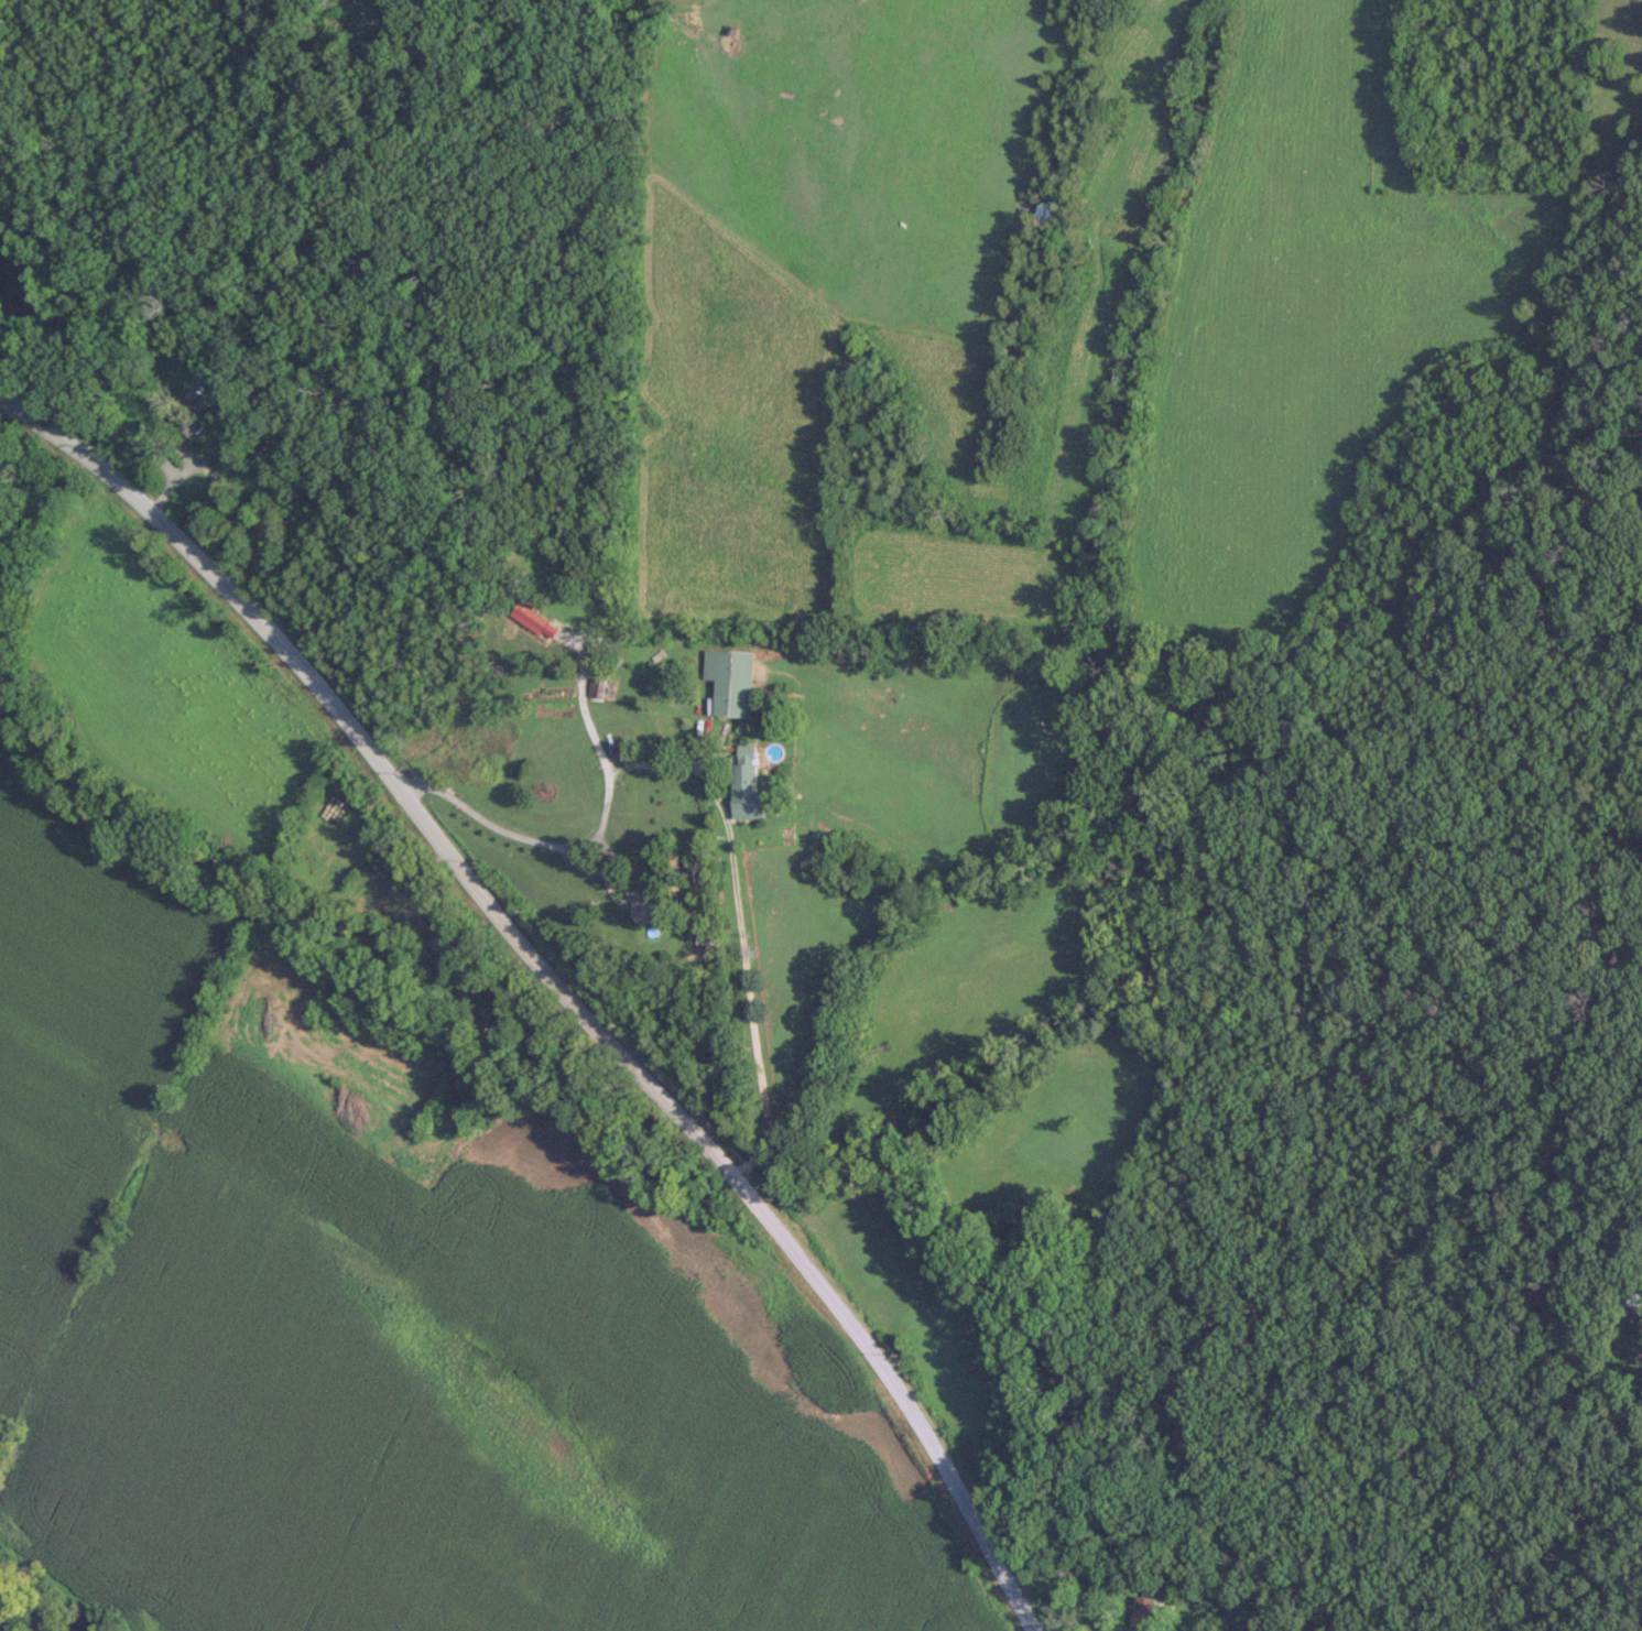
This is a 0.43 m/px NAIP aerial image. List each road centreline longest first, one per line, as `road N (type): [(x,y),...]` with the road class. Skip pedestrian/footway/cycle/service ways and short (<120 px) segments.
road 1 (tertiary): [(1031,1630),(874,1359),(758,1206),(585,1021),(314,683),(208,569),(97,468),(0,406)]
road 2 (residential): [(733,1178),(763,1132),(763,1098),(729,842),(697,741)]

